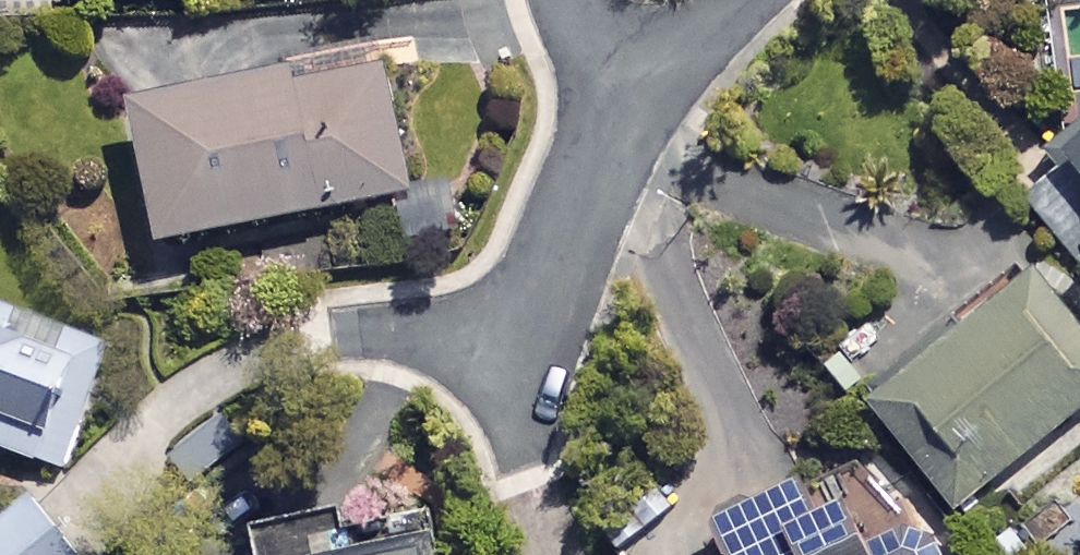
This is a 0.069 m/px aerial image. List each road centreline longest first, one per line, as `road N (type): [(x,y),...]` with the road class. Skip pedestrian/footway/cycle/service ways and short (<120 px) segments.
road 1 (residential): [(519,379),(567,229),(601,154),(639,101)]
road 2 (residential): [(639,101),(745,0)]
road 3 (residential): [(567,0),(639,101)]

